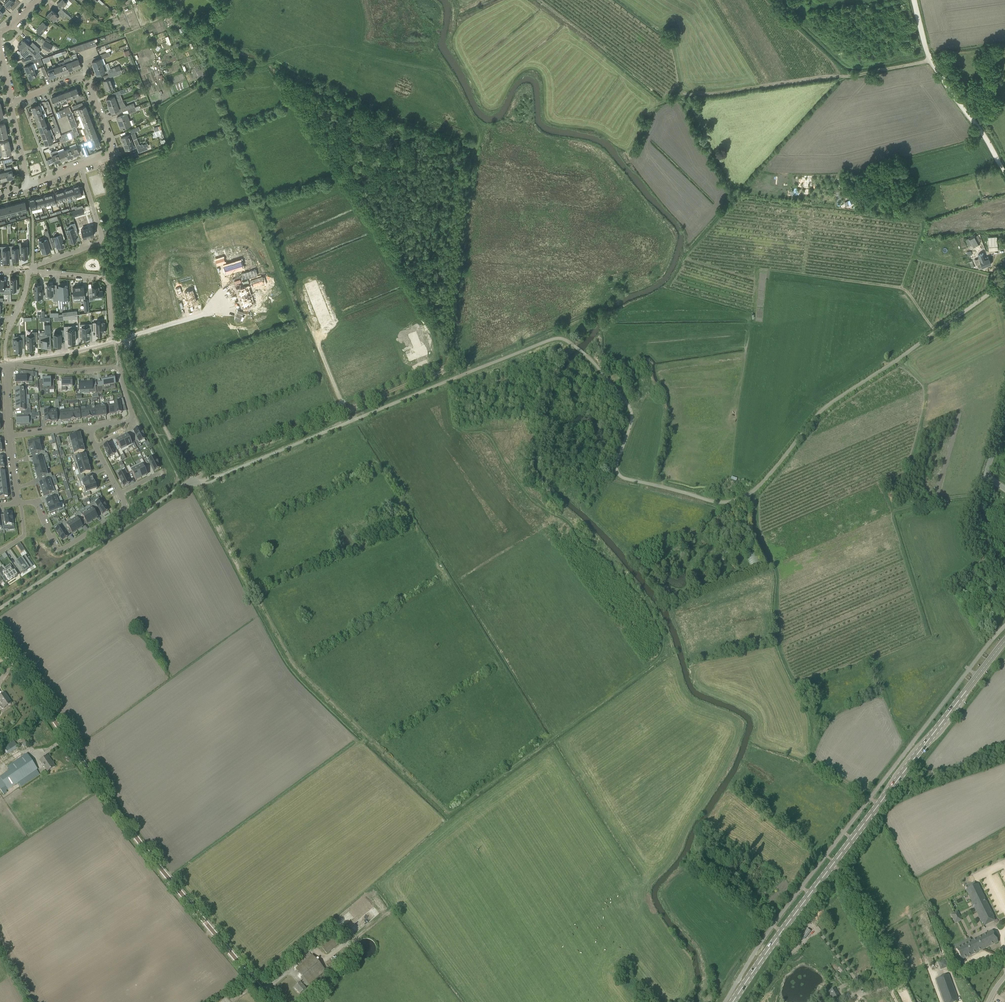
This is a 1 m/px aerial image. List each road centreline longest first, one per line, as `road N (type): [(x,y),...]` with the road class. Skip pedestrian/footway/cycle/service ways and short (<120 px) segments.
road 1 (track): [(196,482),(560,338),(592,360),(632,415),(617,464),(622,478),(712,502),(736,501),(763,483),(820,413),(1004,283)]
road 2 (unclassified): [(0,641),(163,865),(277,1001)]
road 3 (primary): [(733,1001),(1004,641)]
road 4 (track): [(196,482),(297,669),(447,812)]
road 5 (track): [(112,154),(129,359),(196,482)]
road 6 (track): [(930,61),(675,96)]
road 7 (unclassified): [(0,608),(196,482)]
road 8 (track): [(878,806),(810,766),(807,710),(777,641),(769,640)]
road 9 (track): [(1004,172),(930,61),(913,0)]
road 10 (residential): [(79,165),(101,237),(31,270)]
road 11 (residential): [(31,270),(106,278),(112,341)]
road 12 (unclassified): [(225,293),(202,315),(112,341)]
road 13 (track): [(1004,579),(970,544),(985,474)]

